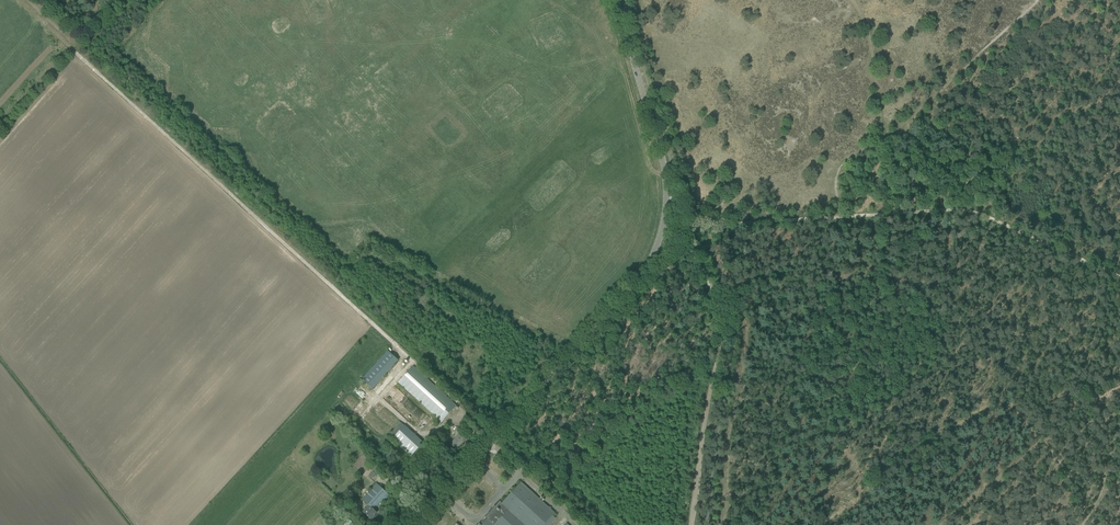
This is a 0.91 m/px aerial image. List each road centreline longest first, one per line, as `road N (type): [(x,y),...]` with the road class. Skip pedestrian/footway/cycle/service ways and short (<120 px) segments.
road 1 (tertiary): [(415,524),(638,282),(662,236),(665,176),(613,0)]
road 2 (track): [(678,226),(723,322),(691,524)]
road 3 (track): [(865,216),(978,213),(1119,276)]
road 4 (track): [(665,224),(840,217)]
road 5 (track): [(877,148),(872,57),(849,0)]

